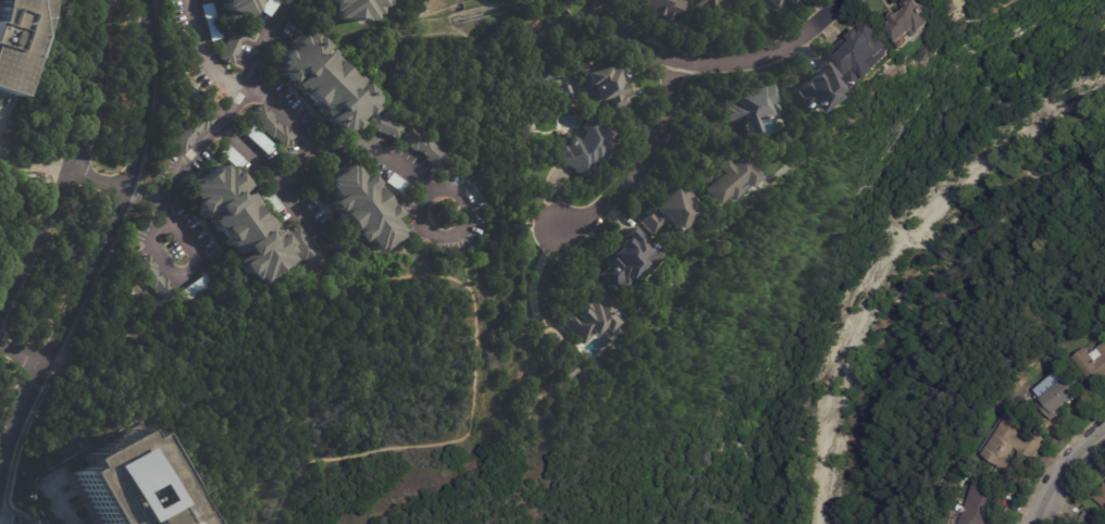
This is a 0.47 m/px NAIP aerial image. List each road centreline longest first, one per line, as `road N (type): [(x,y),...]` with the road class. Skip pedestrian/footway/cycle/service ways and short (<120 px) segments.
road 1 (residential): [(0,474),(14,414),(131,192),(150,73),(150,0)]
road 2 (residential): [(105,0),(98,88),(74,171),(0,320)]
road 3 (residential): [(603,0),(674,64),(766,57),(843,0)]
road 4 (residential): [(674,64),(658,148),(584,221),(562,229)]

